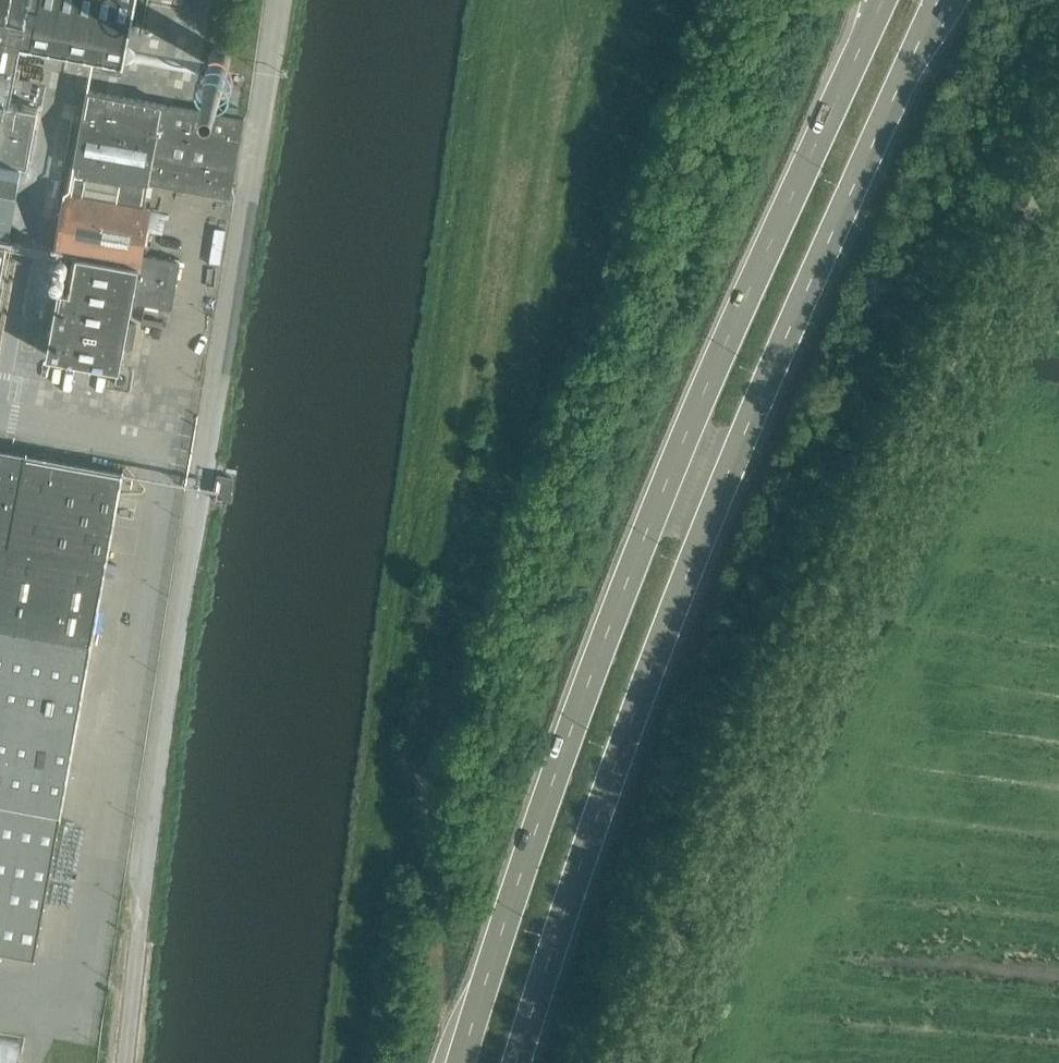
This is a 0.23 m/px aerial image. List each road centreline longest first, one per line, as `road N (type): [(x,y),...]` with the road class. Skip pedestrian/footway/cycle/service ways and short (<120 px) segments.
road 1 (trunk): [(881,0),(670,465),(516,885),(462,1062)]
road 2 (unclassified): [(125,1062),(205,448),(279,0)]
road 3 (trunk): [(518,1062),(571,892),(723,485),(860,175)]
road 4 (primary): [(860,175),(938,0)]

